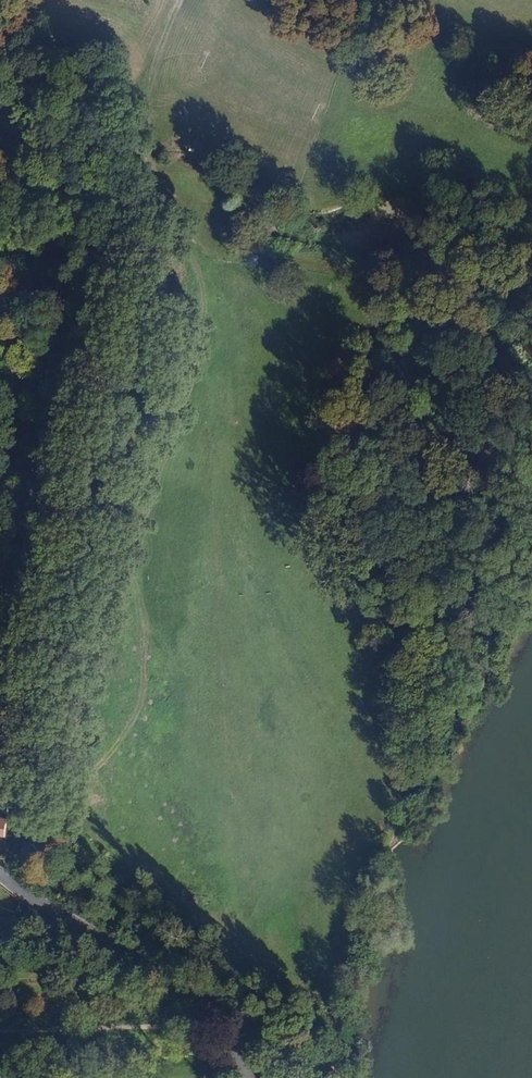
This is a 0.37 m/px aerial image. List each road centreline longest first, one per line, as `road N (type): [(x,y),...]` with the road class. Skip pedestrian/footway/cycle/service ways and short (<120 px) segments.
road 1 (track): [(0,614),(26,656),(49,675),(143,319),(143,227)]
road 2 (track): [(49,675),(40,742),(56,811),(109,872),(199,932),(280,1009),(323,1021)]
road 3 (track): [(17,0),(43,54),(124,103),(141,128),(143,227)]
road 4 (residential): [(0,876),(225,1013)]
road 5 (track): [(43,54),(38,122),(0,219)]
road 6 (track): [(141,128),(180,0)]

